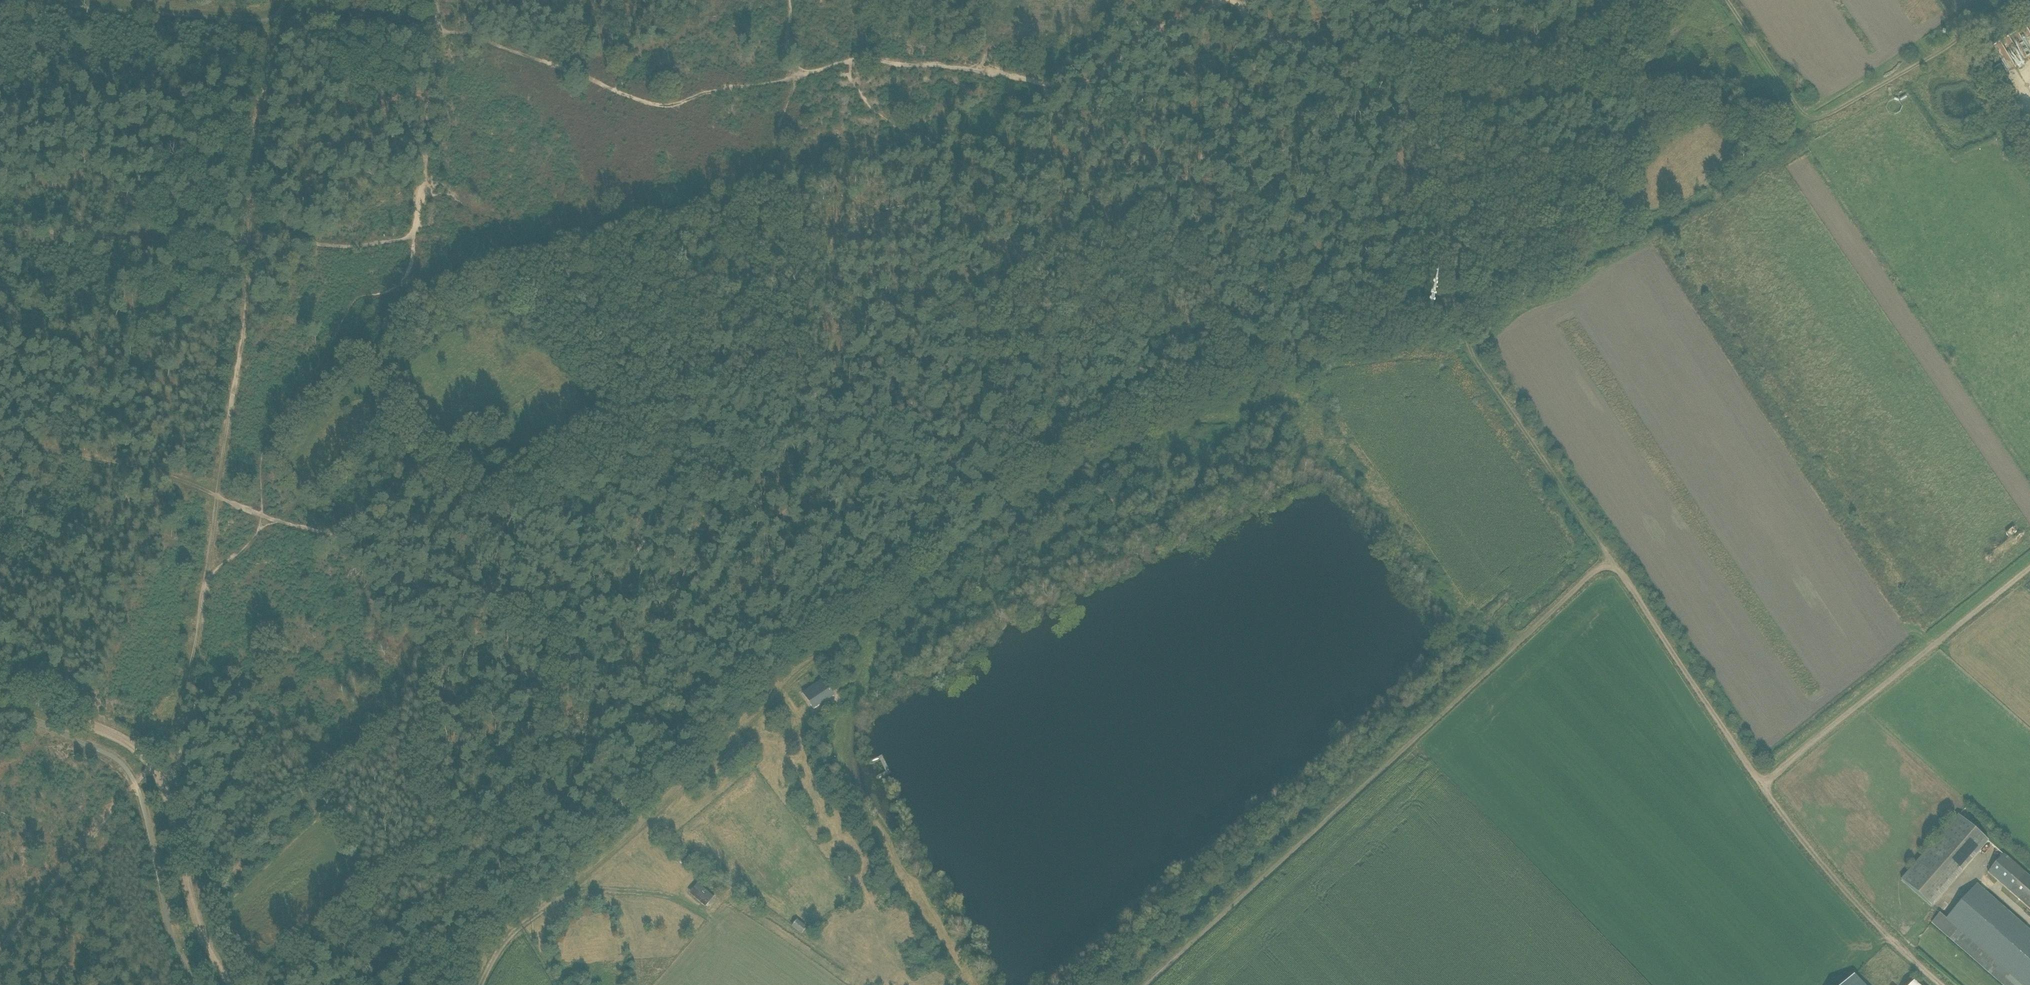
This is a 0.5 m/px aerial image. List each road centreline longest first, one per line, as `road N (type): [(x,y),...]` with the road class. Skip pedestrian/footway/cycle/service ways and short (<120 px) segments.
road 1 (track): [(1421,43),(1415,105),(1428,232),(1468,332),(1761,782),(1858,905),(1942,984)]
road 2 (track): [(181,708),(244,332),(277,20)]
road 3 (track): [(437,0),(413,234),(353,246),(0,226)]
road 4 (track): [(1609,556),(1144,984)]
road 5 (track): [(803,74),(654,104),(462,33),(277,20)]
road 6 (track): [(1225,0),(1171,24),(1082,87),(872,60),(803,74)]
road 7 (track): [(480,984),(522,925),(631,831),(746,737),(794,727),(788,695)]
road 8 (track): [(230,984),(189,892),(153,763),(108,731),(0,682)]
road 9 (track): [(1727,0),(1798,108),(1813,117),(2029,0)]
road 10 (track): [(2029,564),(1761,782)]
road 11 (track): [(0,953),(153,763)]
road 12 (track): [(1421,43),(1280,7)]

